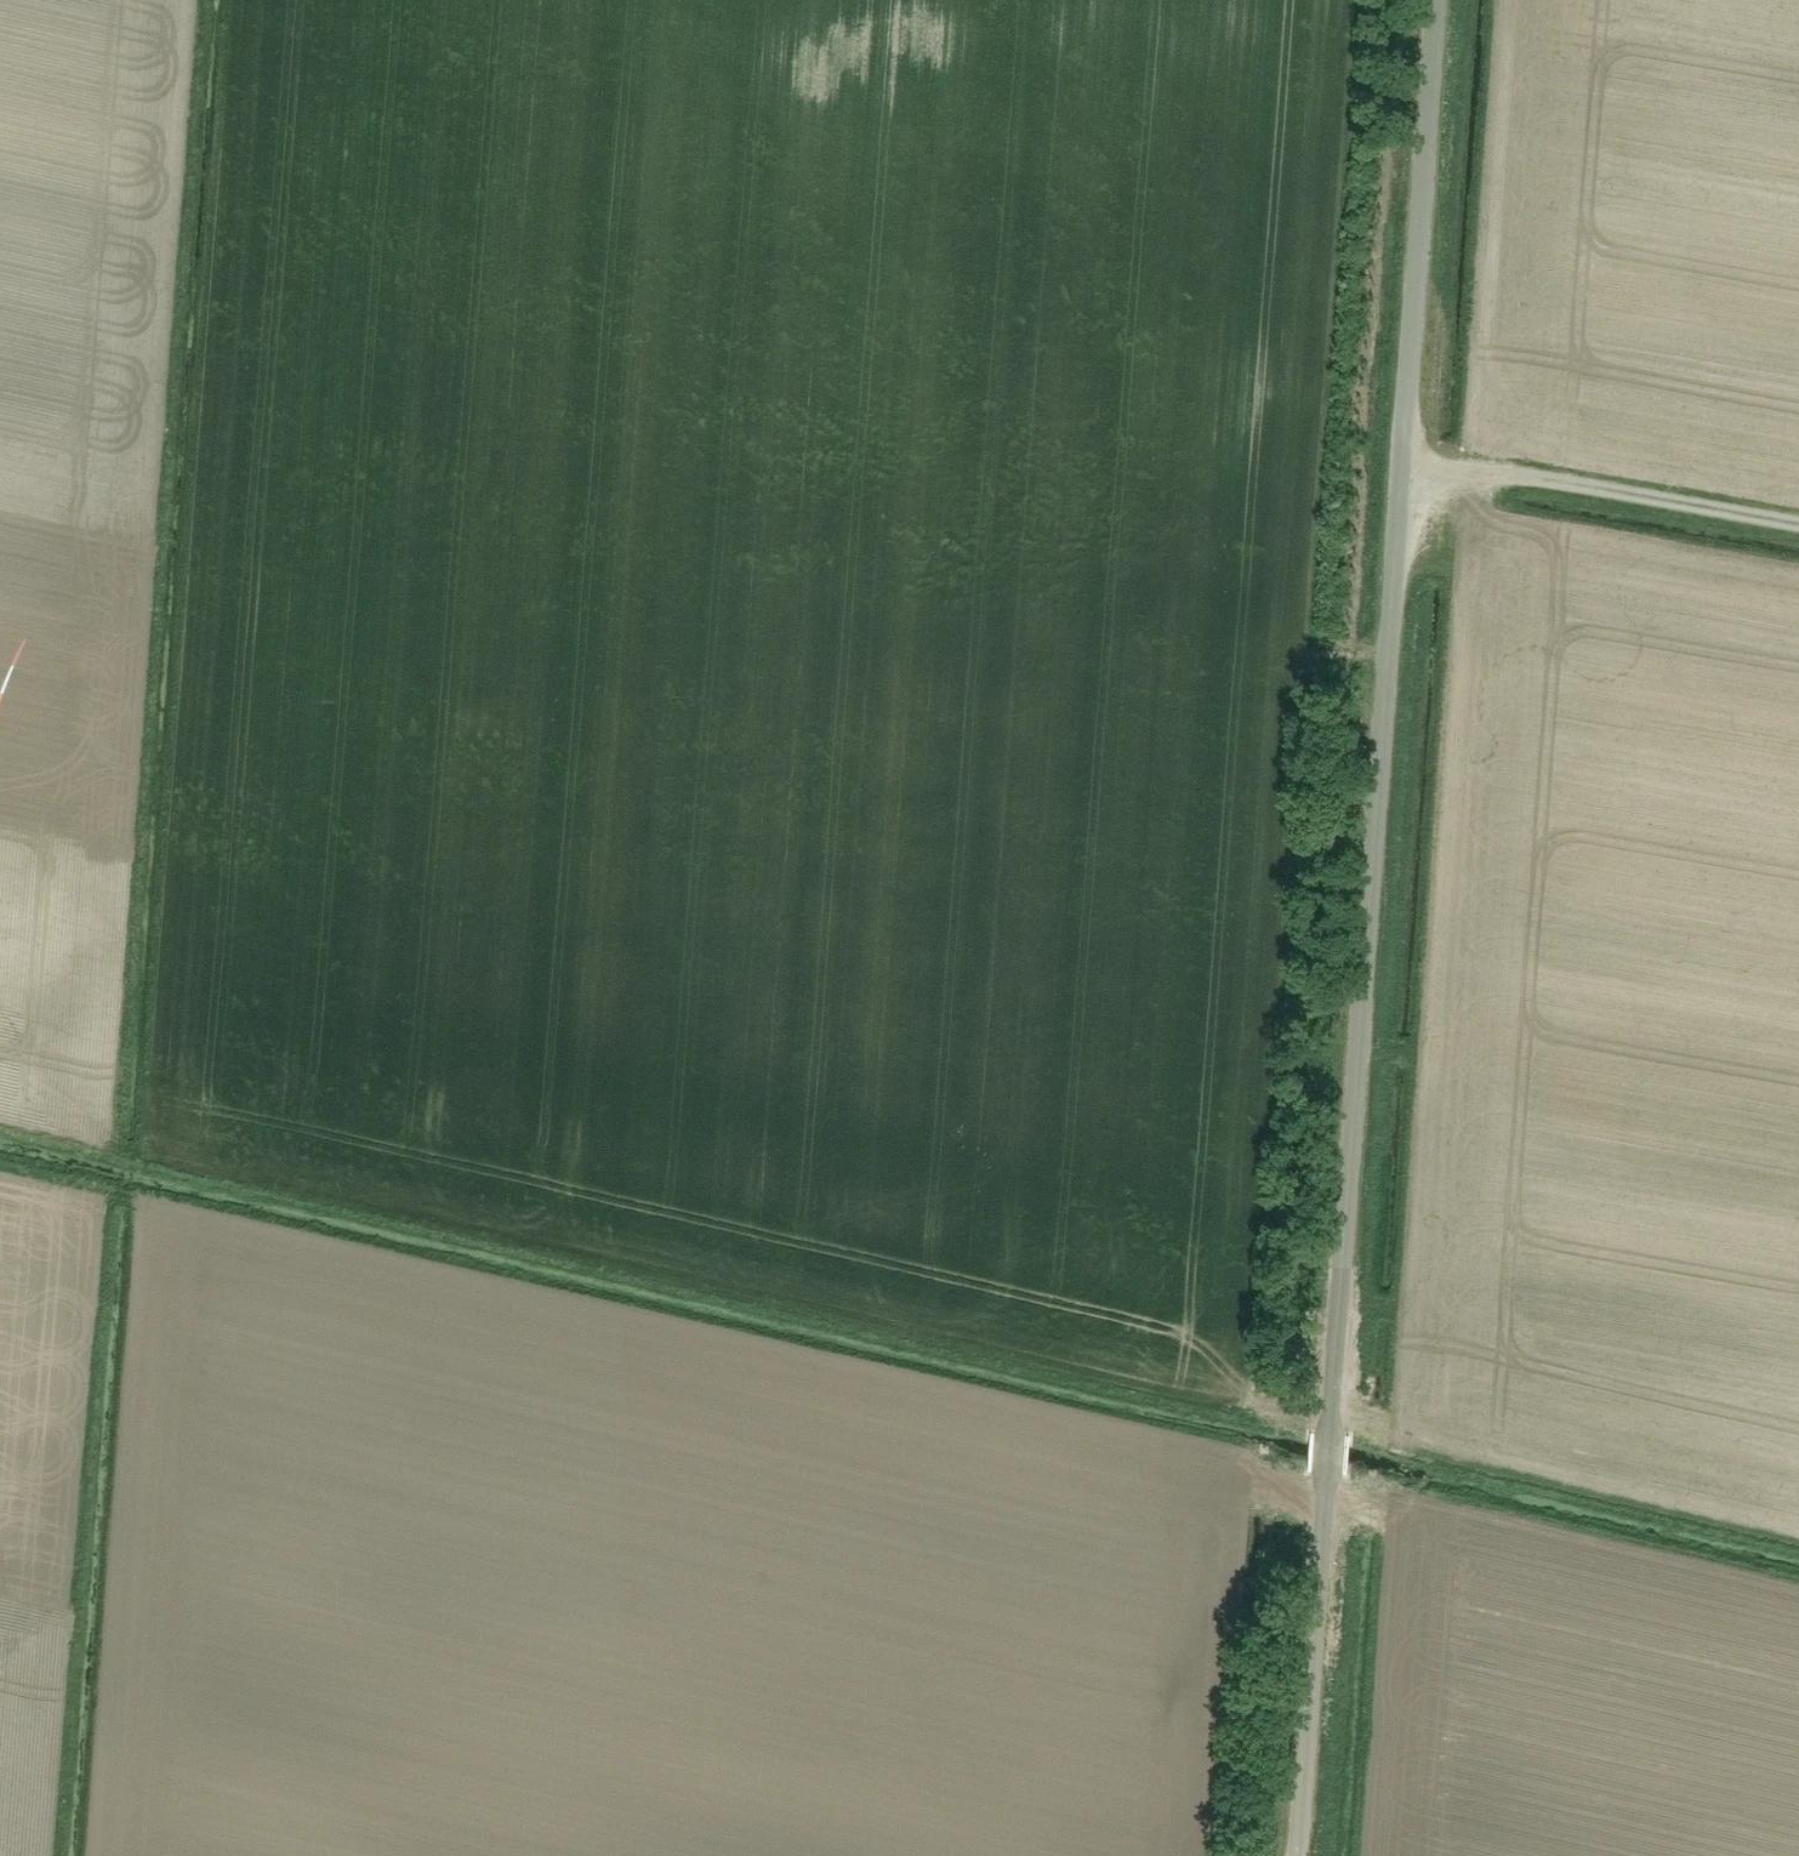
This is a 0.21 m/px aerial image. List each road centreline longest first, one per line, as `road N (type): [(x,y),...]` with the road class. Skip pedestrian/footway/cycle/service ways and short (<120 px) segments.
road 1 (unclassified): [(1443,0),(1302,1855)]

